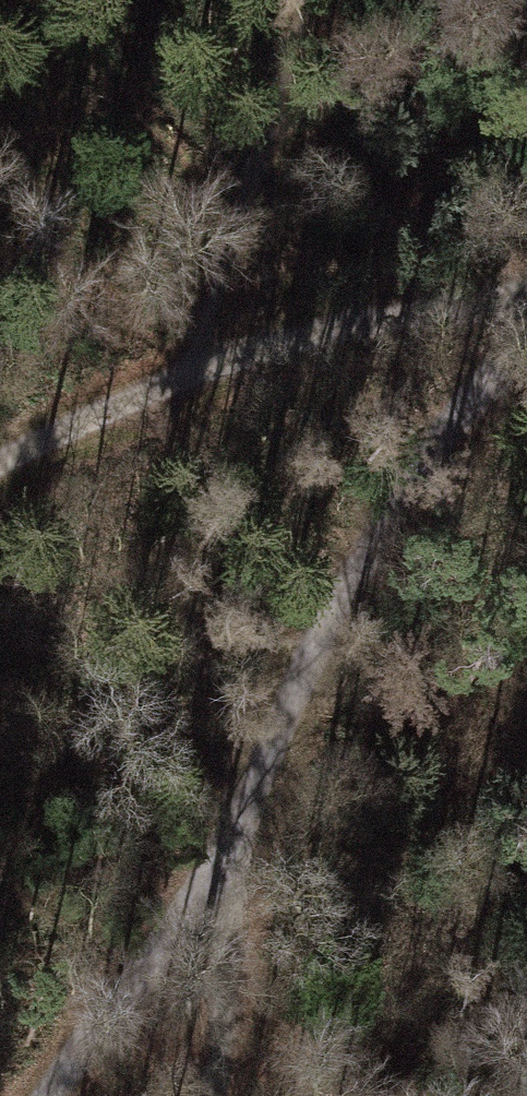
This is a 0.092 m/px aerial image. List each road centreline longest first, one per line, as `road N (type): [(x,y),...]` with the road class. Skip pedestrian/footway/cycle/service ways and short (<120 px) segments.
road 1 (track): [(526,334),(482,376),(338,585),(225,860),(41,1095)]
road 2 (track): [(0,462),(185,374),(393,315),(526,294)]
road 3 (track): [(199,1095),(225,860)]

